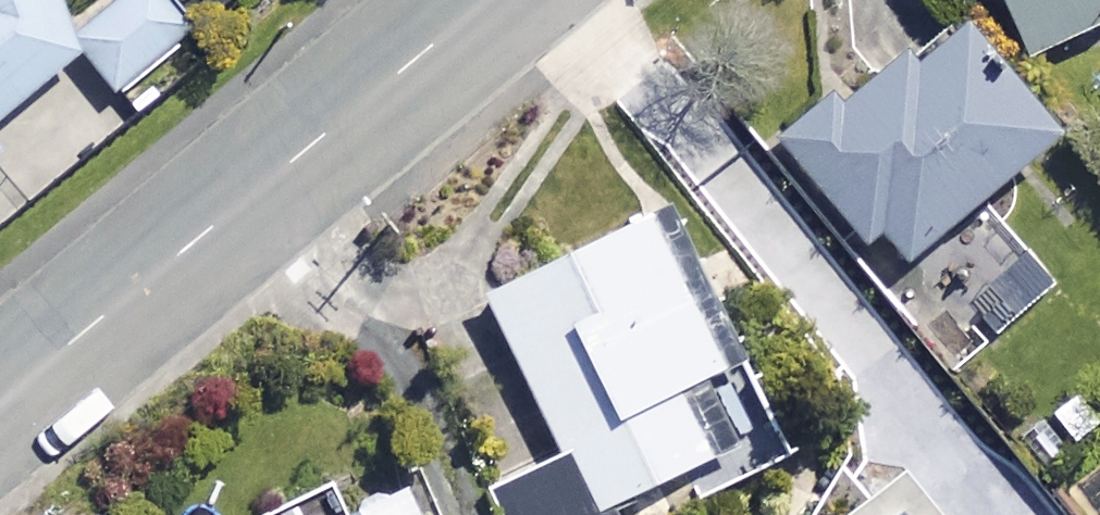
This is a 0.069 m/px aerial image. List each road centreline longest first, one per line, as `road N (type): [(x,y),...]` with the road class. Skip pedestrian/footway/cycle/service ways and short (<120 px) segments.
road 1 (tertiary): [(0,401),(482,0)]

